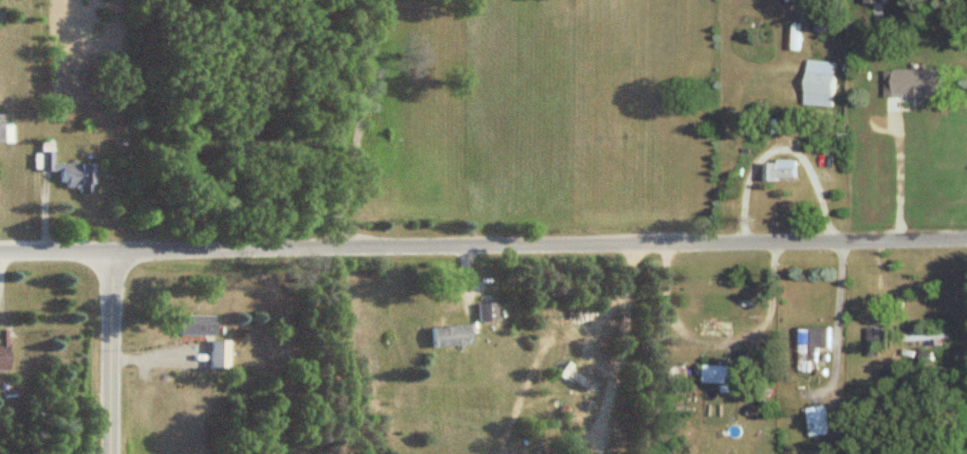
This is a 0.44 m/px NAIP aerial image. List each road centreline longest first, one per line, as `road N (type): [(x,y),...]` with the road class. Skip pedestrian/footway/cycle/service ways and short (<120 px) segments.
road 1 (residential): [(966,240),(0,252)]
road 2 (residential): [(105,453),(113,381),(105,253)]

